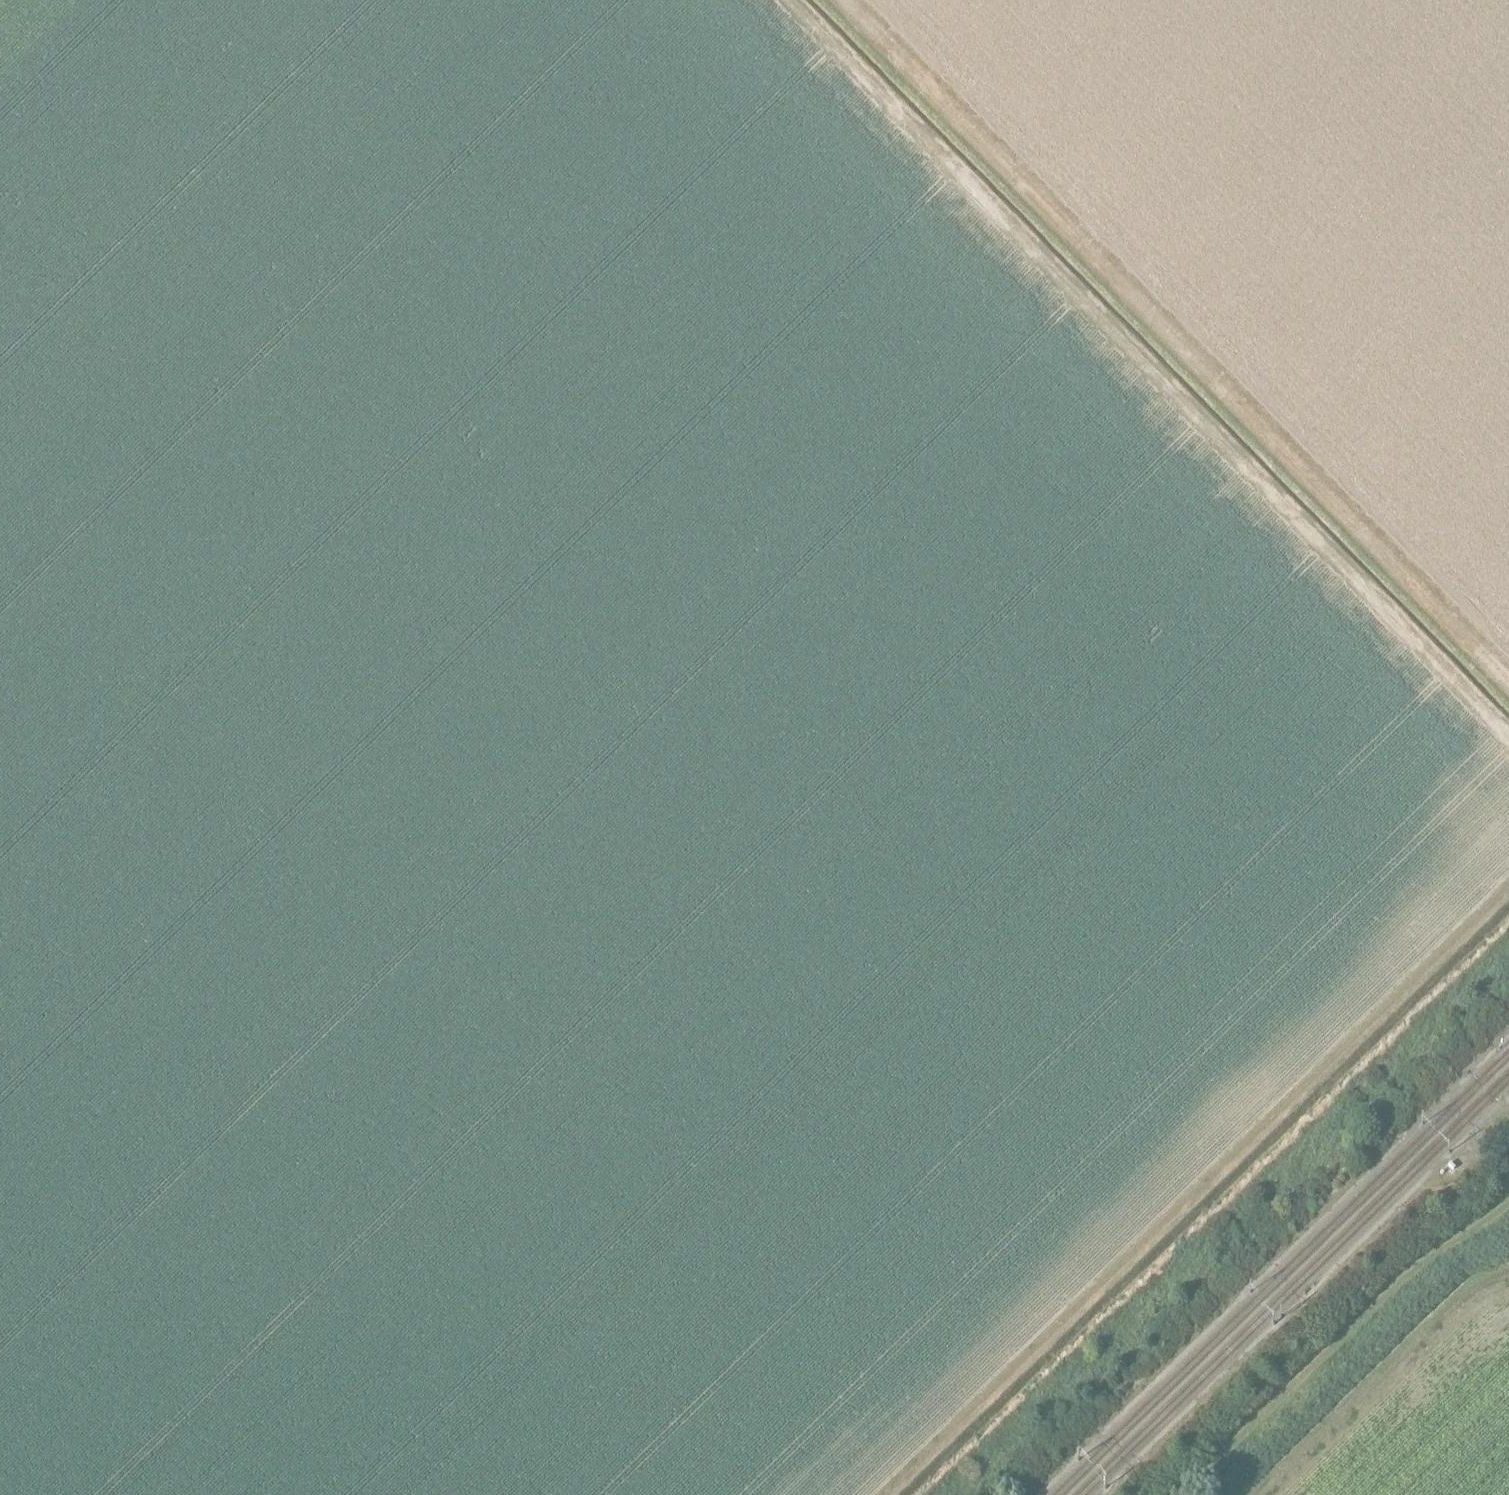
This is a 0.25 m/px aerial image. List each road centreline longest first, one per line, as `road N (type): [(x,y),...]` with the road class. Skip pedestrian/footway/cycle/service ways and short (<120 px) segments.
road 1 (track): [(1508,1206),(1412,1272),(1184,1494)]

